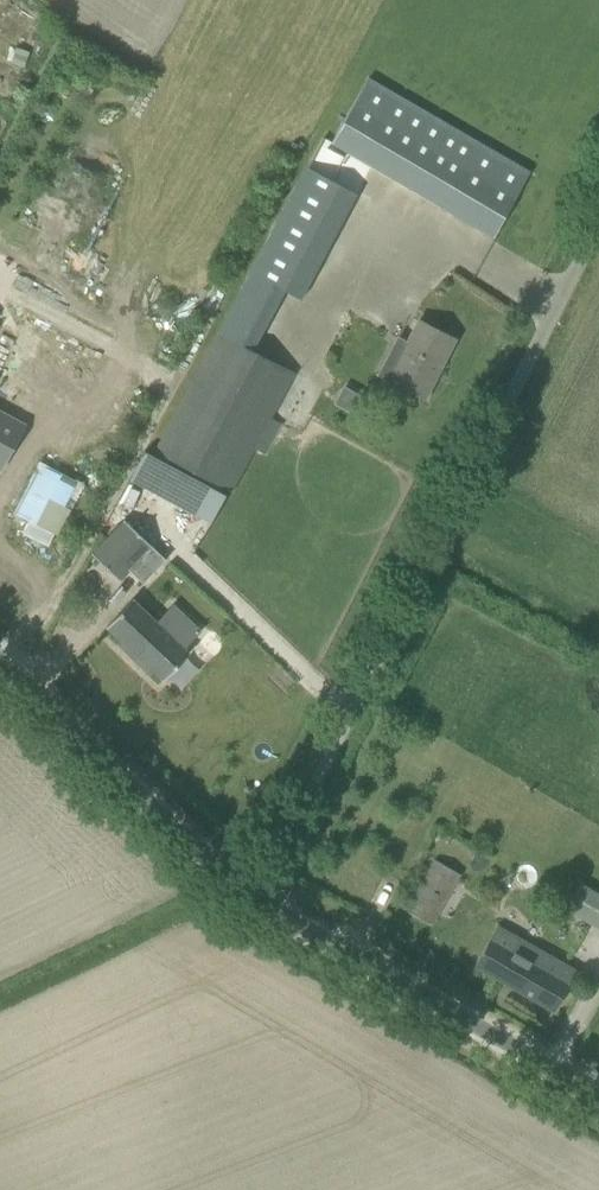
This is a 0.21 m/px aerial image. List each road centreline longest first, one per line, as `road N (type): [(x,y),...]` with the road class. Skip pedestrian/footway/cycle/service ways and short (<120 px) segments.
road 1 (unclassified): [(260,889),(598,231)]
road 2 (tertiary): [(598,1089),(343,948),(260,889)]
road 3 (tertiary): [(260,889),(0,653)]

